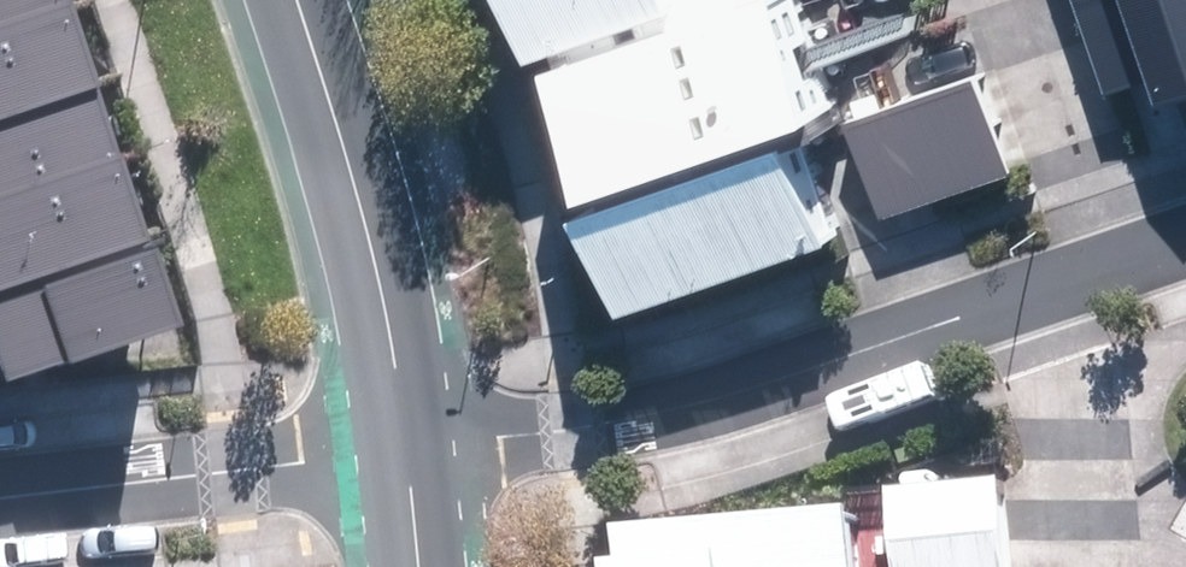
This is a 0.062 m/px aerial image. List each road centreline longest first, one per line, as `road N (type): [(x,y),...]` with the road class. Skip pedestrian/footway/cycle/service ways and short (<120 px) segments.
road 1 (residential): [(409,435),(578,421),(703,393),(1036,281)]
road 2 (tertiary): [(299,0),(369,228),(409,435)]
road 3 (residential): [(0,485),(409,435)]
road 4 (residential): [(1076,566),(1060,365),(1036,281)]
road 5 (residential): [(1102,259),(1016,0)]
road 6 (tertiary): [(409,435),(421,566)]

